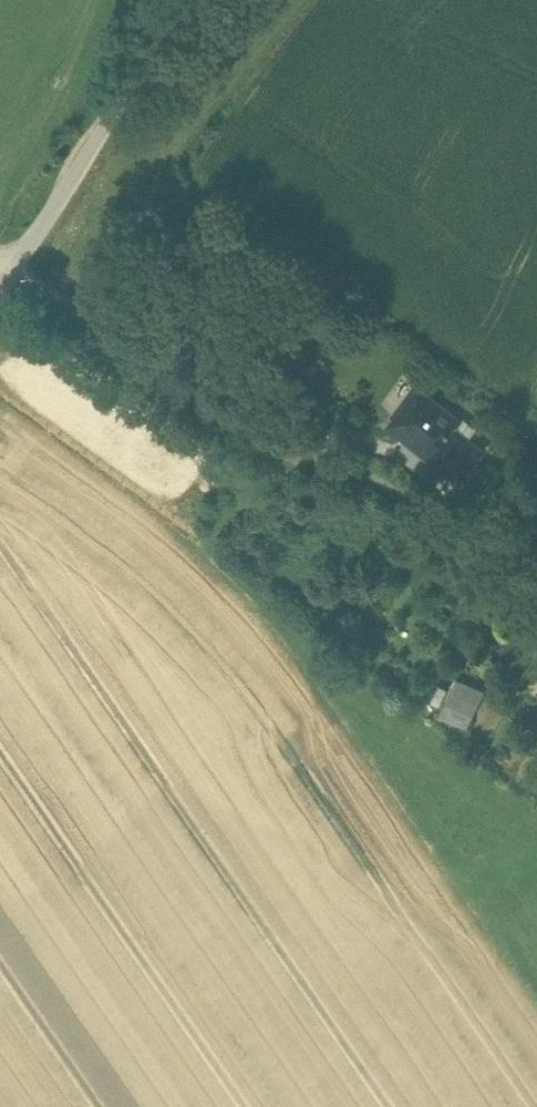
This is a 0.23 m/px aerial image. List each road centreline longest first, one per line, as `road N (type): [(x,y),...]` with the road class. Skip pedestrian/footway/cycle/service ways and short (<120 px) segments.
road 1 (residential): [(536,597),(298,428),(8,269)]
road 2 (unclassified): [(192,0),(8,269)]

